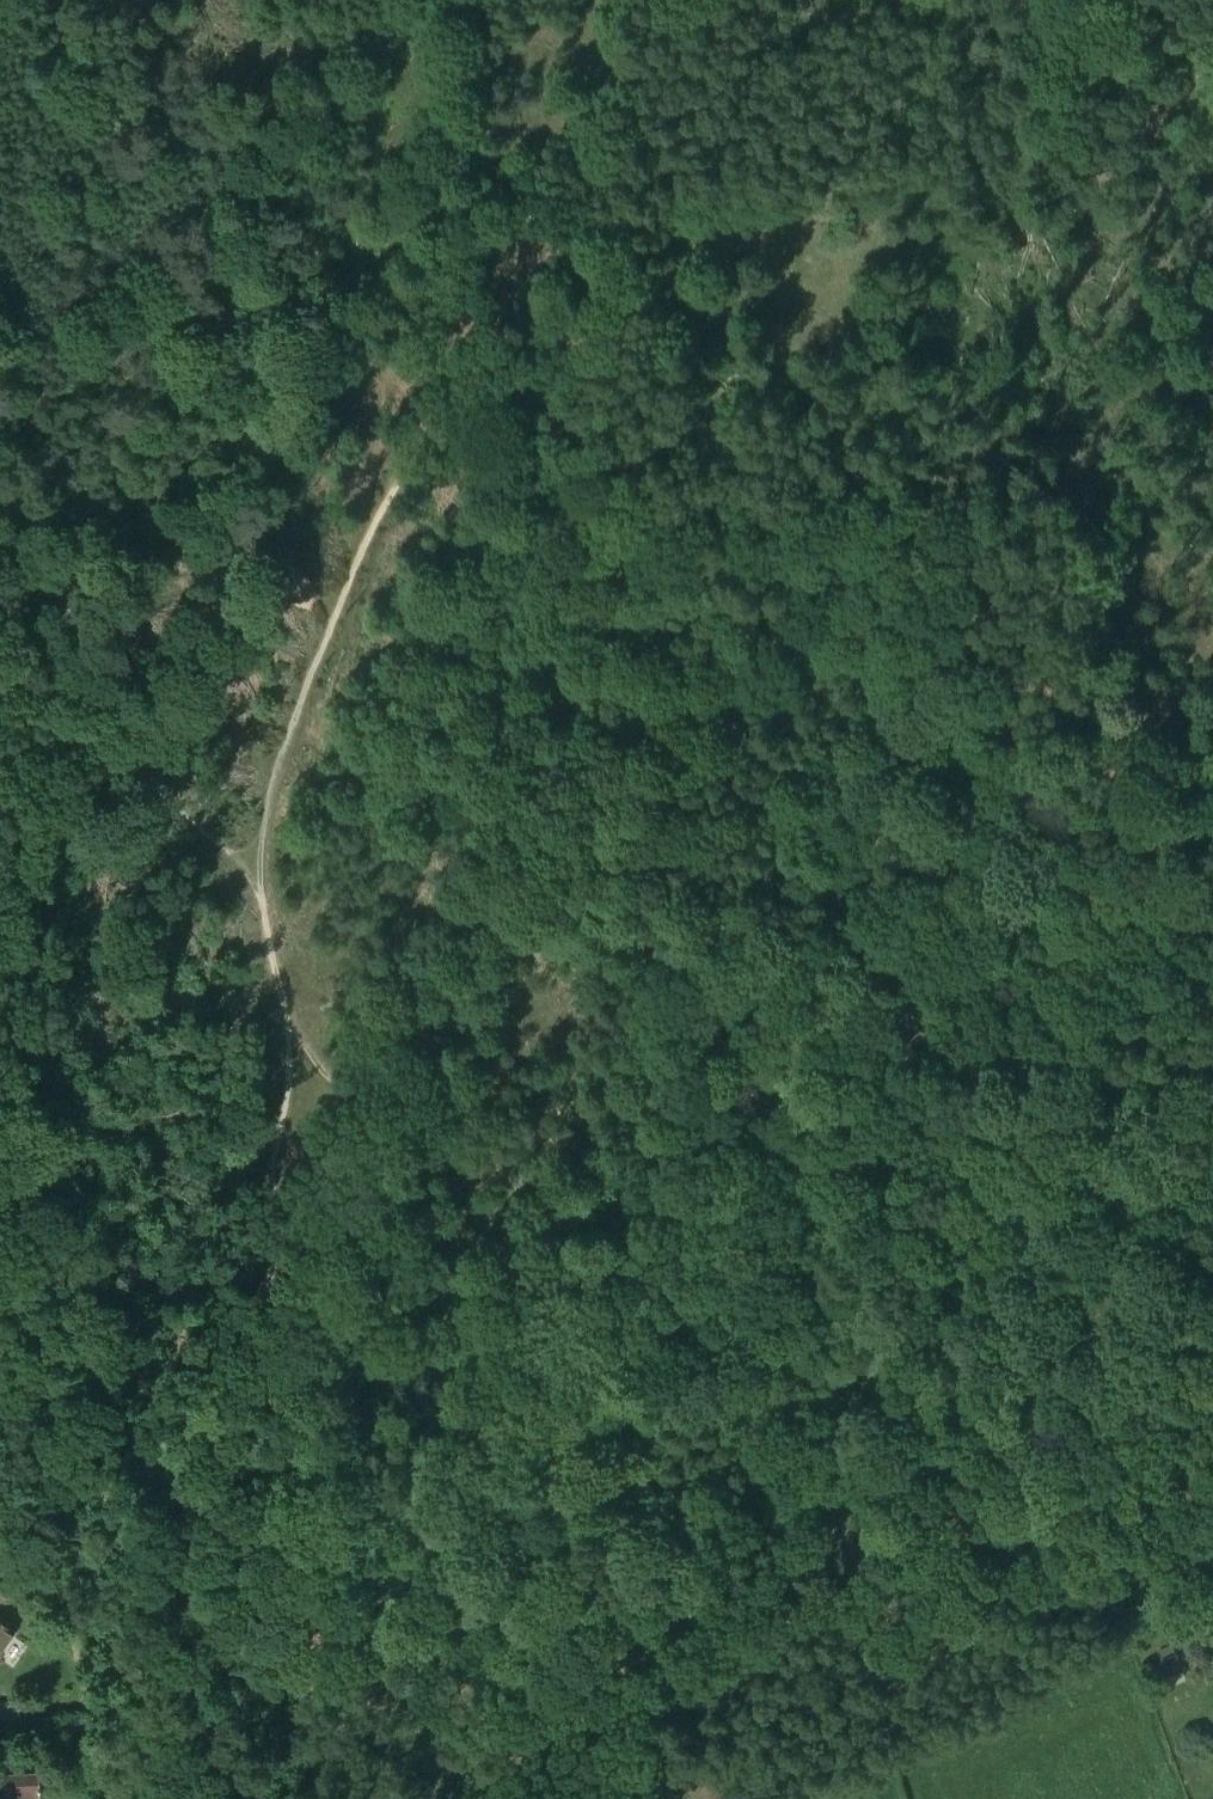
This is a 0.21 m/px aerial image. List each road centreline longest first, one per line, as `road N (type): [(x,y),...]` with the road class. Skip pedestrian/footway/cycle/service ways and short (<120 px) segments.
road 1 (track): [(217,1798),(188,1573),(199,1520),(266,1377),(279,1302),(288,1067),(268,866),(282,754),(372,516),(469,379),(528,224),(595,86),(619,0)]
road 2 (track): [(1212,1341),(1095,1232),(1010,1183),(921,1111),(862,1078),(825,1078),(727,1141),(658,1157),(515,1097),(351,1088),(288,1067)]
road 3 (track): [(270,904),(131,773),(0,689)]

